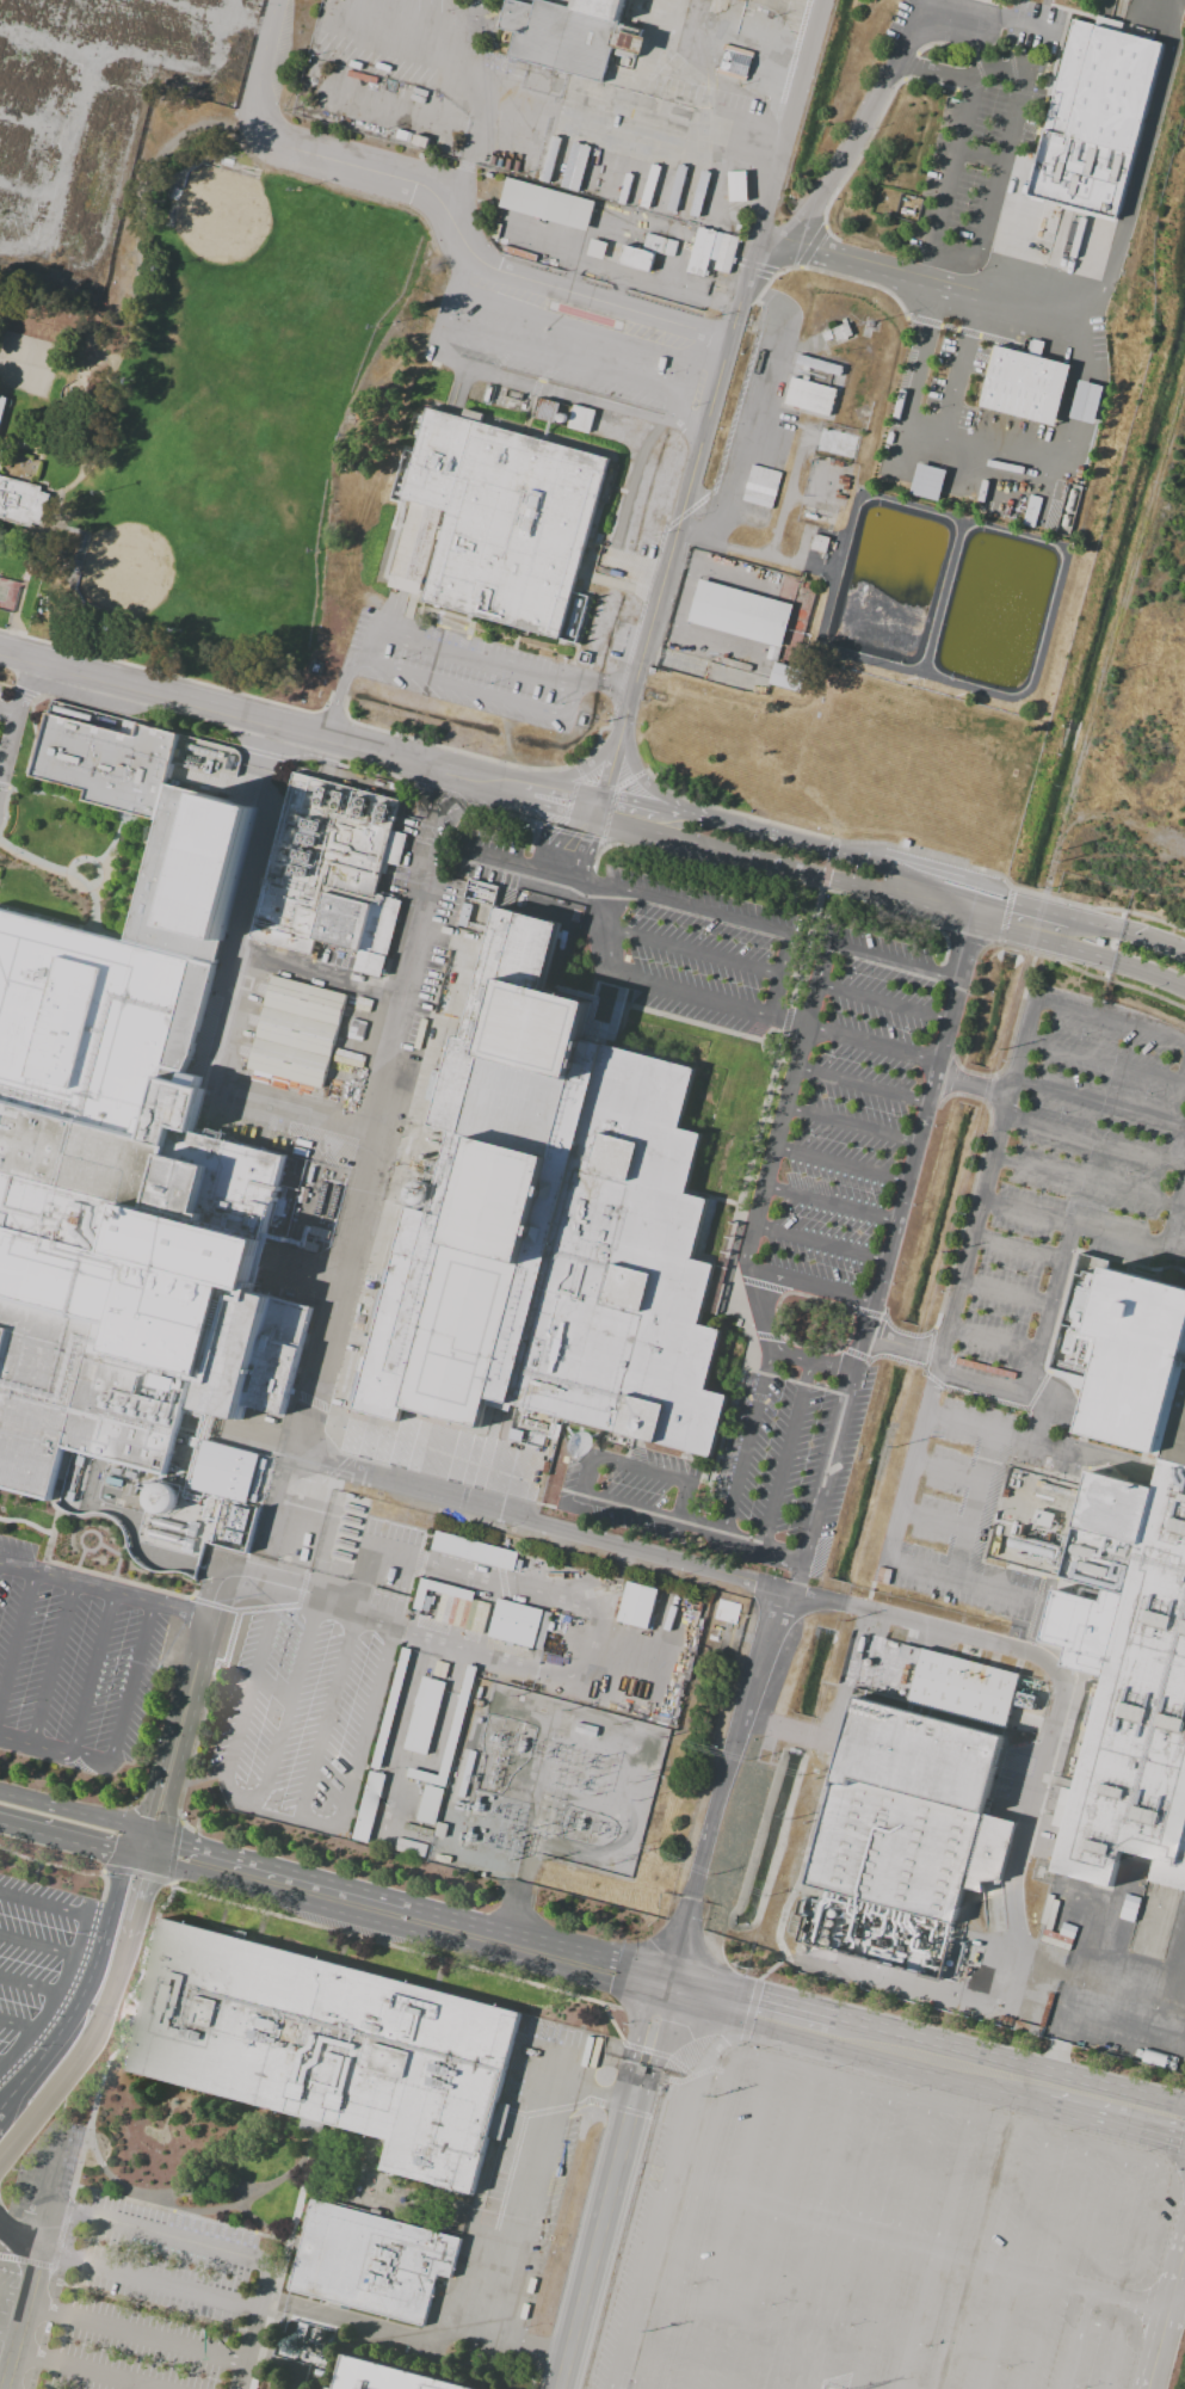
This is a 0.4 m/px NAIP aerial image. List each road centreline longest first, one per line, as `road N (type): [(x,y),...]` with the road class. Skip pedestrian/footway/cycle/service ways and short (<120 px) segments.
road 1 (residential): [(1184,2106),(180,1841),(148,1847)]
road 2 (residential): [(148,1847),(172,1868),(665,1995)]
road 3 (residential): [(665,1995),(1184,2143)]
road 4 (tertiary): [(33,659),(524,789)]
road 5 (residential): [(791,1593),(759,1664),(665,1995)]
road 6 (residential): [(0,2157),(99,2026),(148,1879),(148,1847)]
road 7 (tertiary): [(655,825),(976,907)]
road 8 (residential): [(148,1847),(121,1871),(95,1966),(70,2015),(0,2110)]
road 9 (residential): [(630,2113),(558,2388)]
road 10 (residential): [(148,1847),(165,1821),(210,1649),(208,1618)]
road 11 (residential): [(208,1618),(192,1644),(146,1817),(148,1847)]
road 12 (tertiary): [(976,907),(1184,987)]
road 13 (residential): [(8,2388),(36,2284),(27,2252),(0,2227)]
road 14 (residential): [(148,1847),(90,1816),(0,1793)]
road 15 (residential): [(0,1824),(82,1846),(148,1847)]
road 16 (residential): [(1147,2388),(1184,2247)]
road 17 (residential): [(665,1995),(636,2028),(623,2082),(630,2113)]
road 18 (residential): [(630,2113),(648,2089),(668,2028),(665,1995)]
road 19 (tertiary): [(1184,954),(1069,918)]

